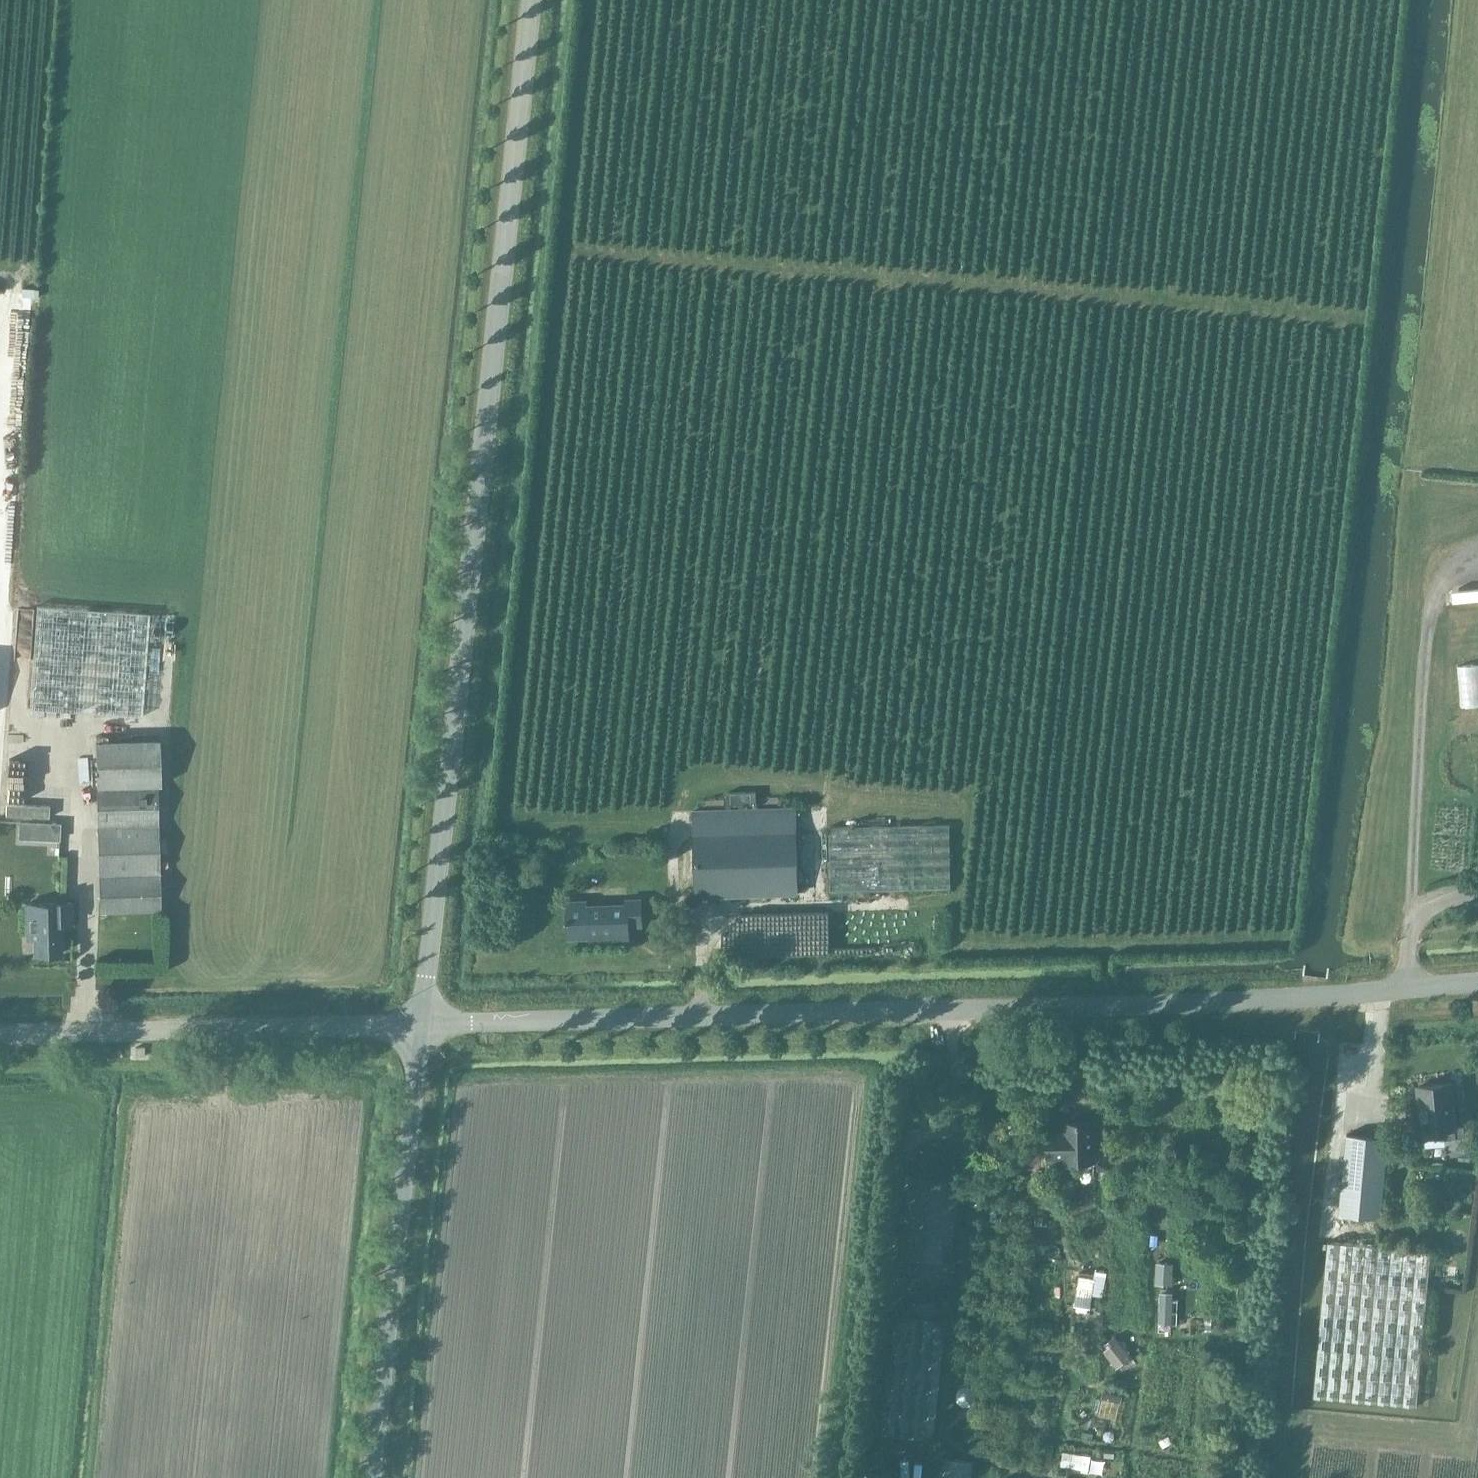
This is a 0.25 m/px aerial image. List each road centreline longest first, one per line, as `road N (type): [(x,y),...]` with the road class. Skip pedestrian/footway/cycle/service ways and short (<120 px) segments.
road 1 (tertiary): [(424,1028),(784,1023),(1477,986)]
road 2 (unclassified): [(424,1028),(538,0)]
road 3 (unclassified): [(374,1477),(424,1028)]
road 4 (tertiary): [(0,1041),(424,1028)]

